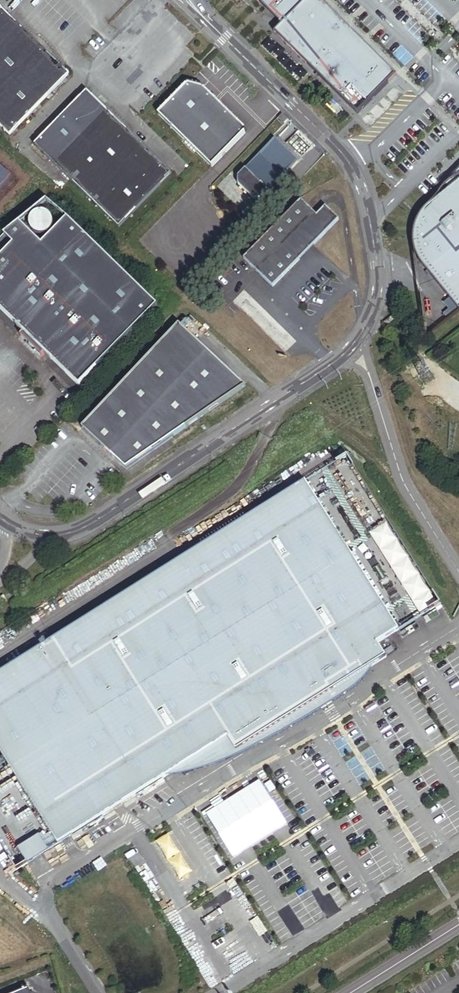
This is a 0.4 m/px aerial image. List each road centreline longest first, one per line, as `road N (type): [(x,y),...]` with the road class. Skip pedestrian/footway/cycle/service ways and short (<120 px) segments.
road 1 (unclassified): [(51,535),(86,527),(334,364),(375,306),(377,264),(364,189),(342,150),(201,13)]
road 2 (tertiary): [(352,992),(458,926)]

